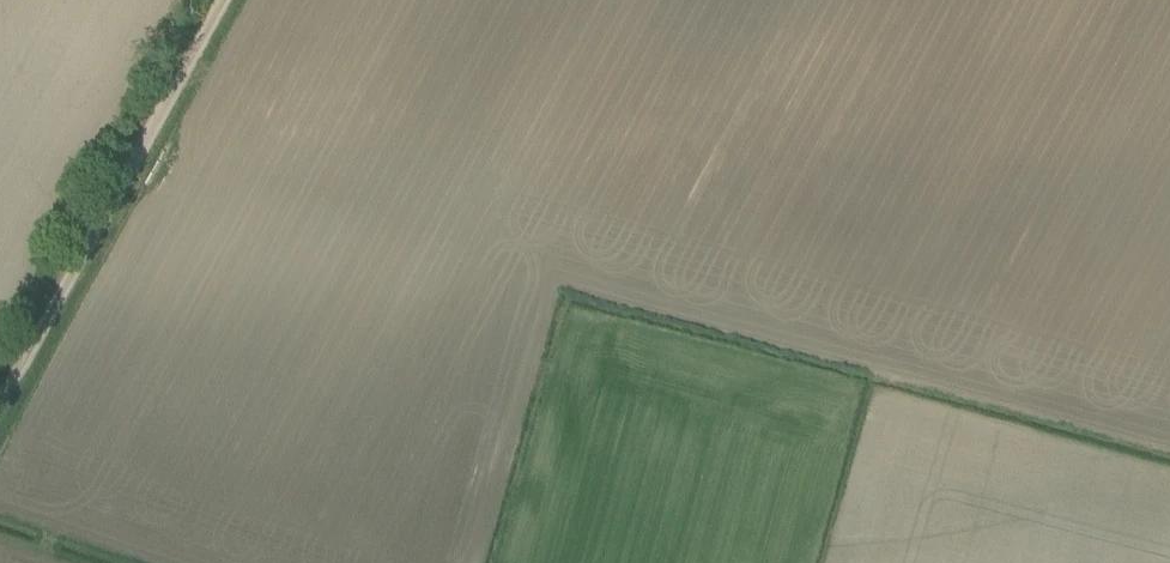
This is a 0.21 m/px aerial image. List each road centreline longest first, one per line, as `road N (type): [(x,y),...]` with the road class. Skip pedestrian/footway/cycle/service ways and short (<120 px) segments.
road 1 (track): [(221,0),(0,404)]

